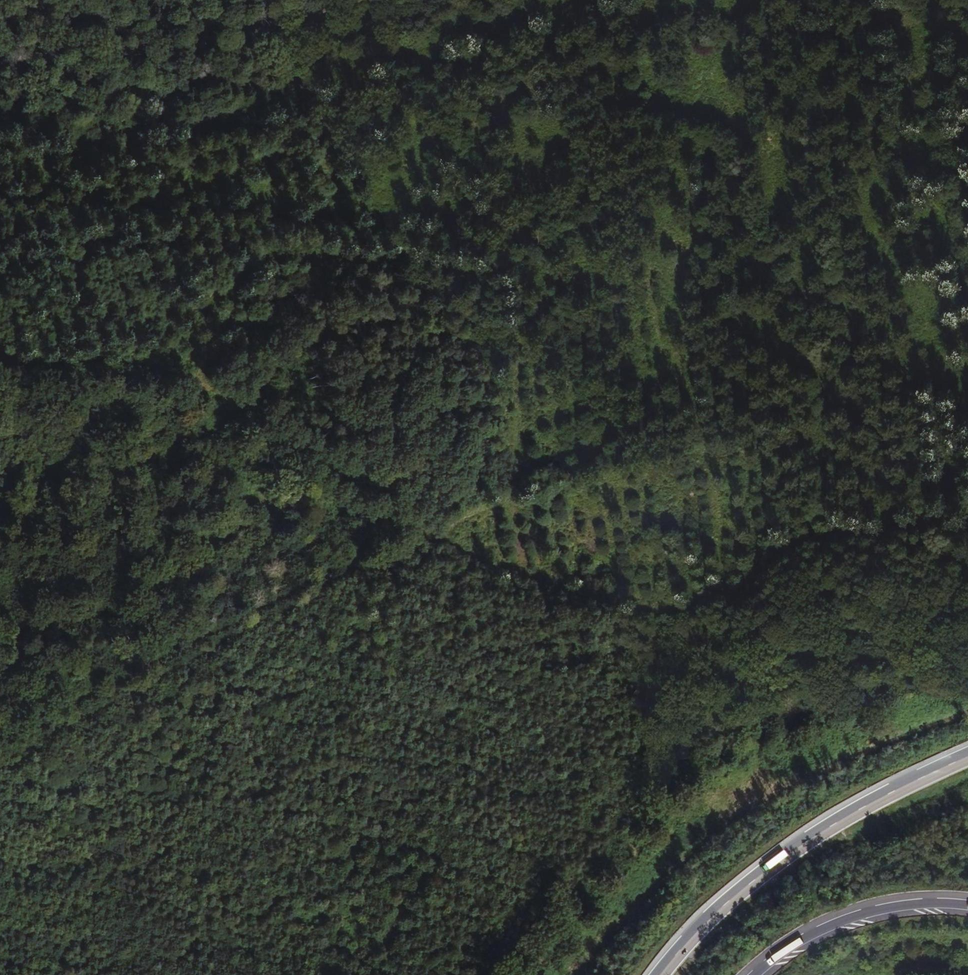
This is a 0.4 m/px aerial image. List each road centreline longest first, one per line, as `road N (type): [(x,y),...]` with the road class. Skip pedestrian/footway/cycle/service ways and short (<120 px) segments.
road 1 (track): [(578,974),(670,871),(784,777),(967,709)]
road 2 (trunk): [(967,756),(781,858),(703,924),(659,974)]
road 3 (track): [(0,75),(37,89),(110,89),(186,71),(332,0)]
road 4 (motorway): [(967,905),(897,906),(845,919),(753,974)]
road 5 (track): [(759,796),(754,670),(736,629)]

